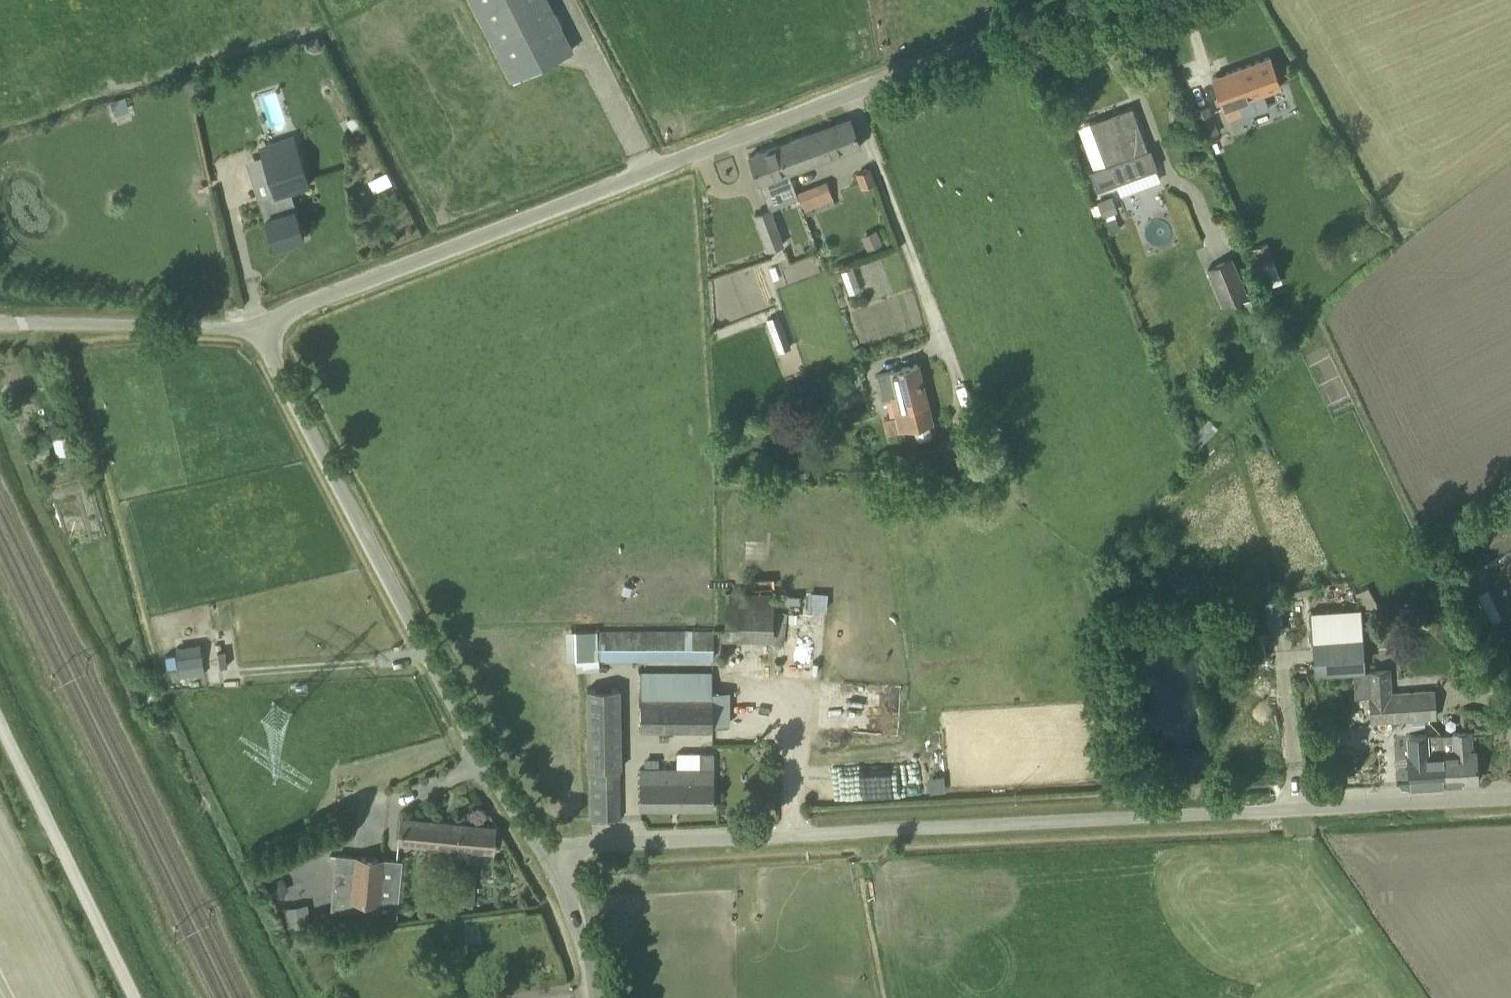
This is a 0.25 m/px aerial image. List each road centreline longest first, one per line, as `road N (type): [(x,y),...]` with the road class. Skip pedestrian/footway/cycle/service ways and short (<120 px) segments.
road 1 (unclassified): [(542,861),(601,845),(1510,798)]
road 2 (unclassified): [(253,331),(1124,0)]
road 3 (unclassified): [(542,861),(482,766),(253,331)]
road 4 (unclassified): [(131,997),(0,728)]
road 5 (unclassified): [(0,325),(253,331)]
road 6 (unclassified): [(592,997),(585,958),(542,861)]

